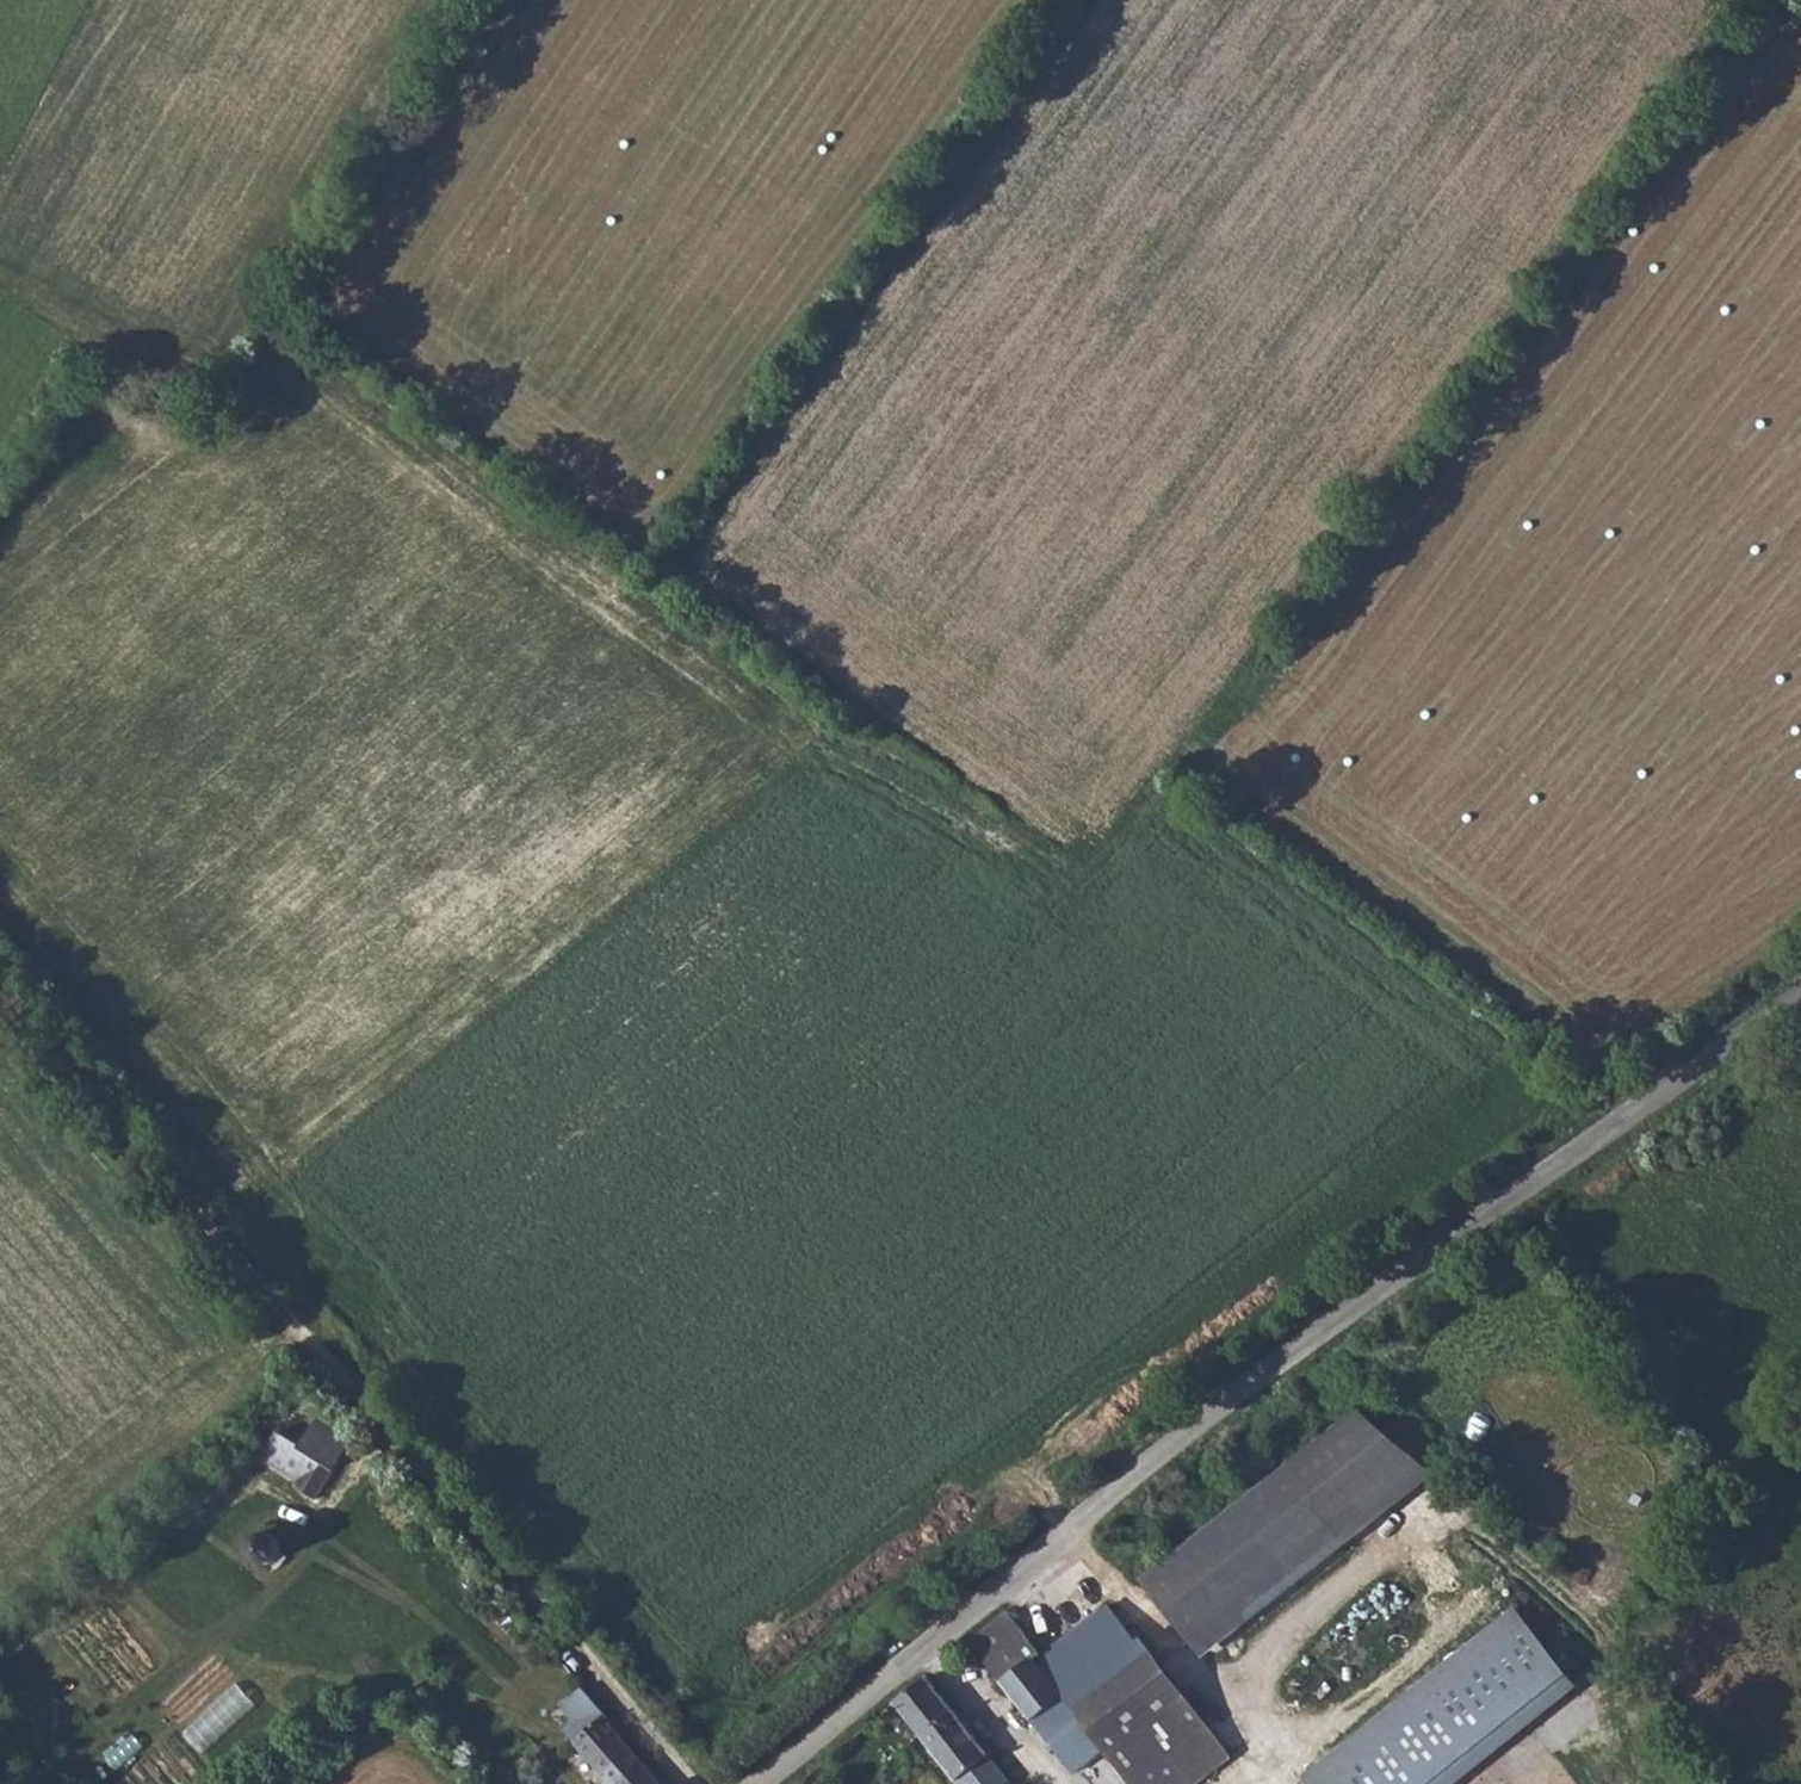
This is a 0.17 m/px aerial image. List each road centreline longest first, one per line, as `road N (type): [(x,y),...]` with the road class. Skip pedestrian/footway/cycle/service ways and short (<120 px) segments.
road 1 (unclassified): [(770,1783),(1126,1475),(1302,1341),(1800,992)]
road 2 (track): [(0,980),(695,1783)]

